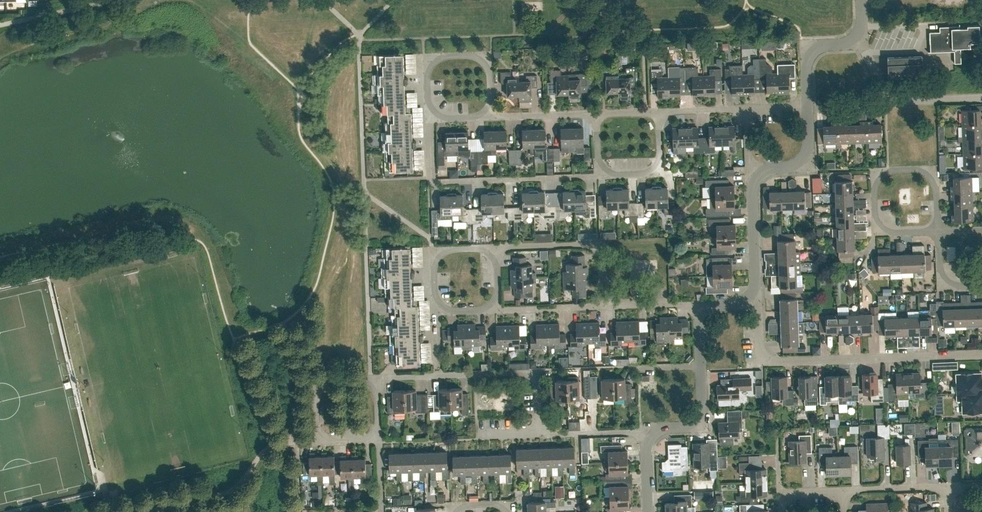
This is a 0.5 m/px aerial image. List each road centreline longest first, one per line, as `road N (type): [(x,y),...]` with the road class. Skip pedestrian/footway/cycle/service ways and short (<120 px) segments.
road 1 (residential): [(750,296),(760,346),(771,361),(981,355)]
road 2 (residential): [(429,118),(431,182),(598,177)]
road 3 (residential): [(938,232),(932,180),(919,169),(893,170),(874,191),(878,223),(892,233)]
road 4 (residential): [(492,116),(490,73),(473,55),(433,62),(429,118)]
road 5 (residential): [(497,247),(600,247),(605,307)]
road 6 (residential): [(981,97),(895,100),(857,38)]
road 7 (residential): [(438,376),(535,373),(541,434)]
road 8 (residential): [(750,296),(759,174)]

